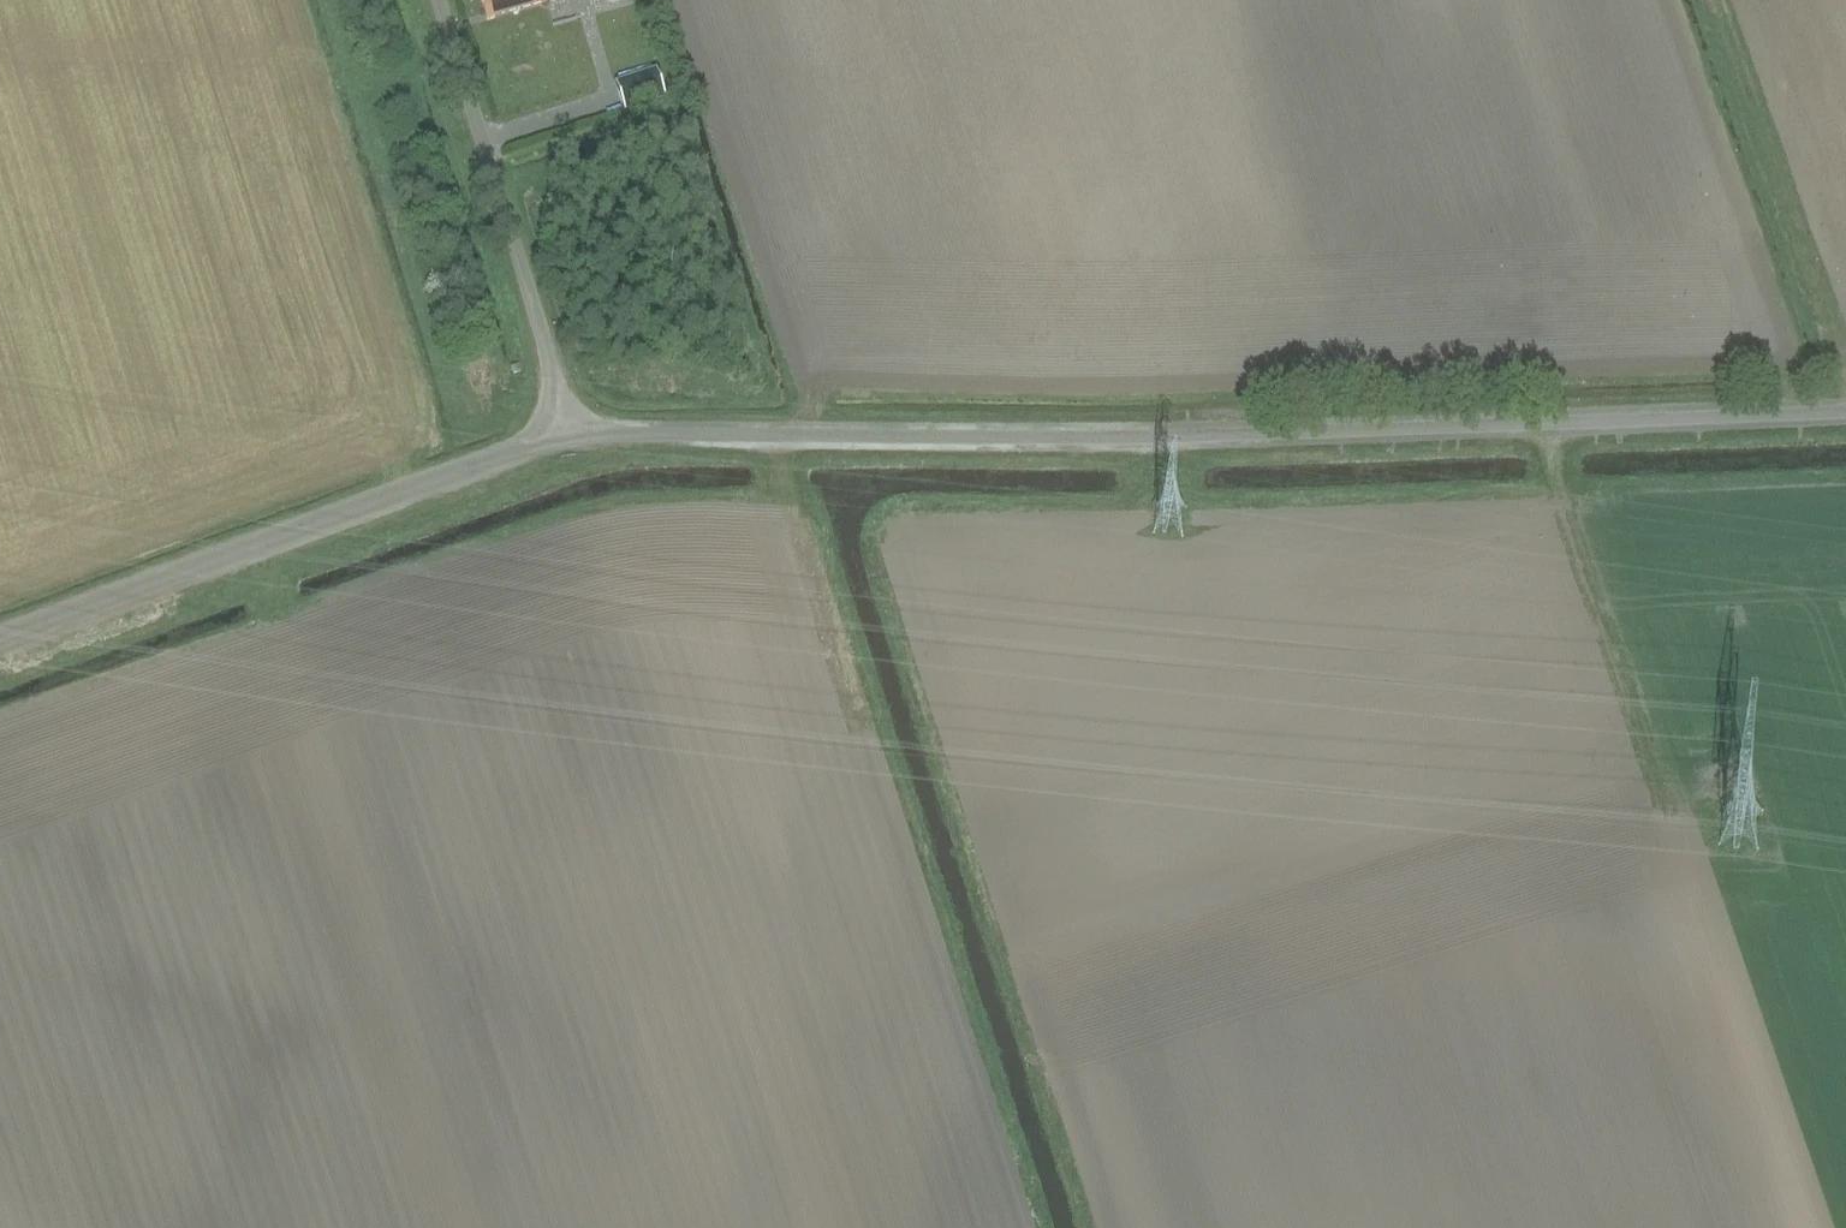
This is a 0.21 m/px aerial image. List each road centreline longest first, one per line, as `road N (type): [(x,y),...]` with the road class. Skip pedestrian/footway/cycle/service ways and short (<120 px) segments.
road 1 (residential): [(567,438),(641,432),(1073,441),(1845,416)]
road 2 (residential): [(0,638),(567,438)]
road 3 (unclassified): [(567,438),(440,0)]

